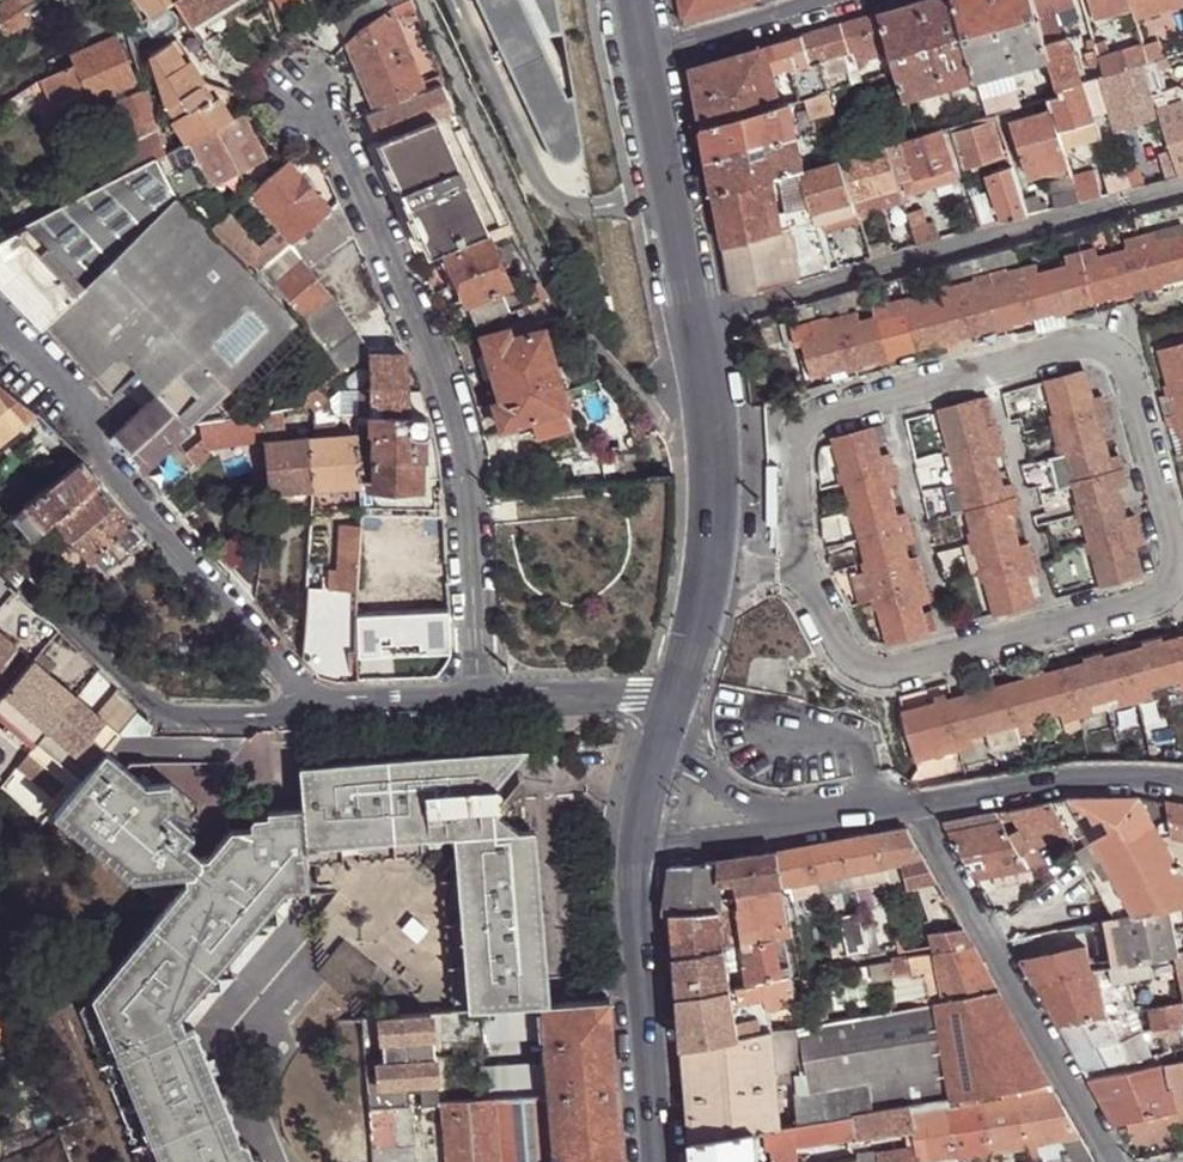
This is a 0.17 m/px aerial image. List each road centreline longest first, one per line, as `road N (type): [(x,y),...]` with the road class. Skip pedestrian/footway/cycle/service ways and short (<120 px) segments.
road 1 (residential): [(299,85),(348,161),(462,444),(476,700)]
road 2 (unclassified): [(418,0),(554,292),(632,391),(713,464)]
road 3 (residential): [(692,322),(1182,189)]
road 4 (residential): [(0,327),(79,412),(310,708)]
road 5 (residential): [(1116,1161),(919,805)]
road 6 (residential): [(310,708),(172,714),(0,569)]
road 7 (tertiary): [(656,1161),(632,866),(638,843)]
road 8 (tertiary): [(692,322),(639,57)]
road 9 (residential): [(919,805),(1067,781),(1182,782)]
road 10 (tertiary): [(679,696),(694,657),(708,570),(713,464)]
road 11 (residential): [(837,0),(639,57)]
road 12 (residential): [(679,696),(476,700)]
road 13 (residential): [(476,700),(310,708)]
road 14 (residential): [(638,843),(742,839),(777,819)]
road 15 (tertiary): [(713,464),(692,322)]
road 16 (residential): [(777,819),(919,805)]
road 17 (residential): [(777,819),(661,741)]

